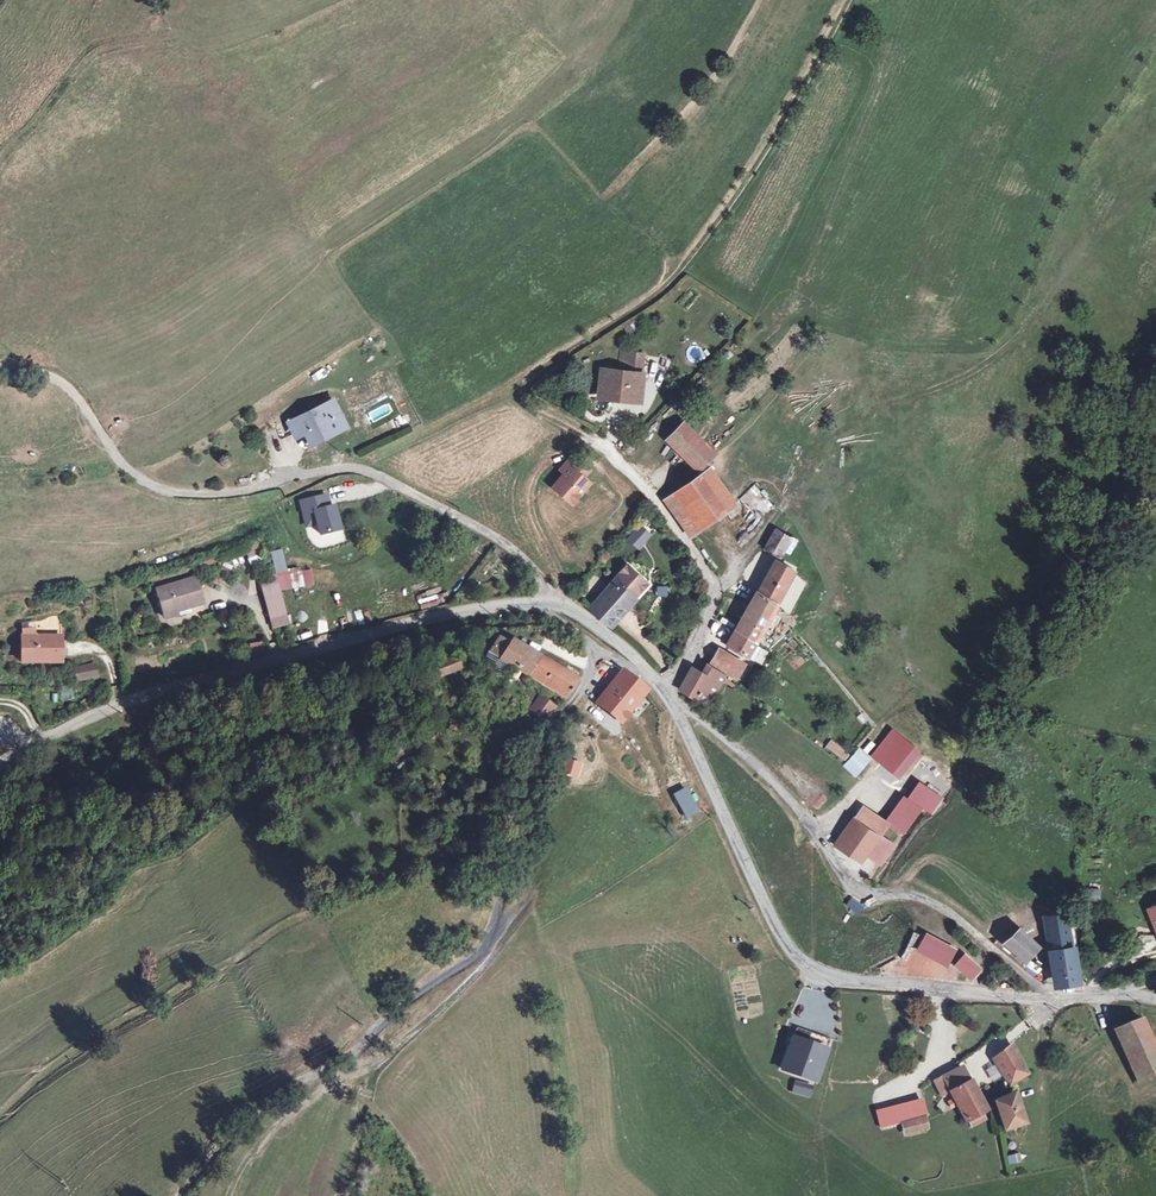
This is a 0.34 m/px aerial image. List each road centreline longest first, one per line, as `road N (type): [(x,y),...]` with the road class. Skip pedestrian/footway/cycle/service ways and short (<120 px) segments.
road 1 (track): [(180,1195),(222,1144),(475,954),(499,894),(523,762),(577,692),(593,647),(663,691)]
road 2 (track): [(850,0),(757,163),(663,288),(516,393),(603,450)]
road 3 (tertiary): [(0,763),(111,706),(167,689),(438,616),(557,604)]
road 4 (tertiary): [(677,712),(765,911),(807,969),(846,980),(1050,995)]
road 5 (residential): [(1050,995),(947,910),(851,889),(794,804),(744,751),(699,711),(677,712)]
road 6 (residential): [(302,471),(348,466),(376,473),(503,539),(557,604)]
road 7 (residential): [(603,450),(651,498),(707,576),(710,617),(663,691)]
road 8 (tertiary): [(557,604),(611,639),(663,691)]

